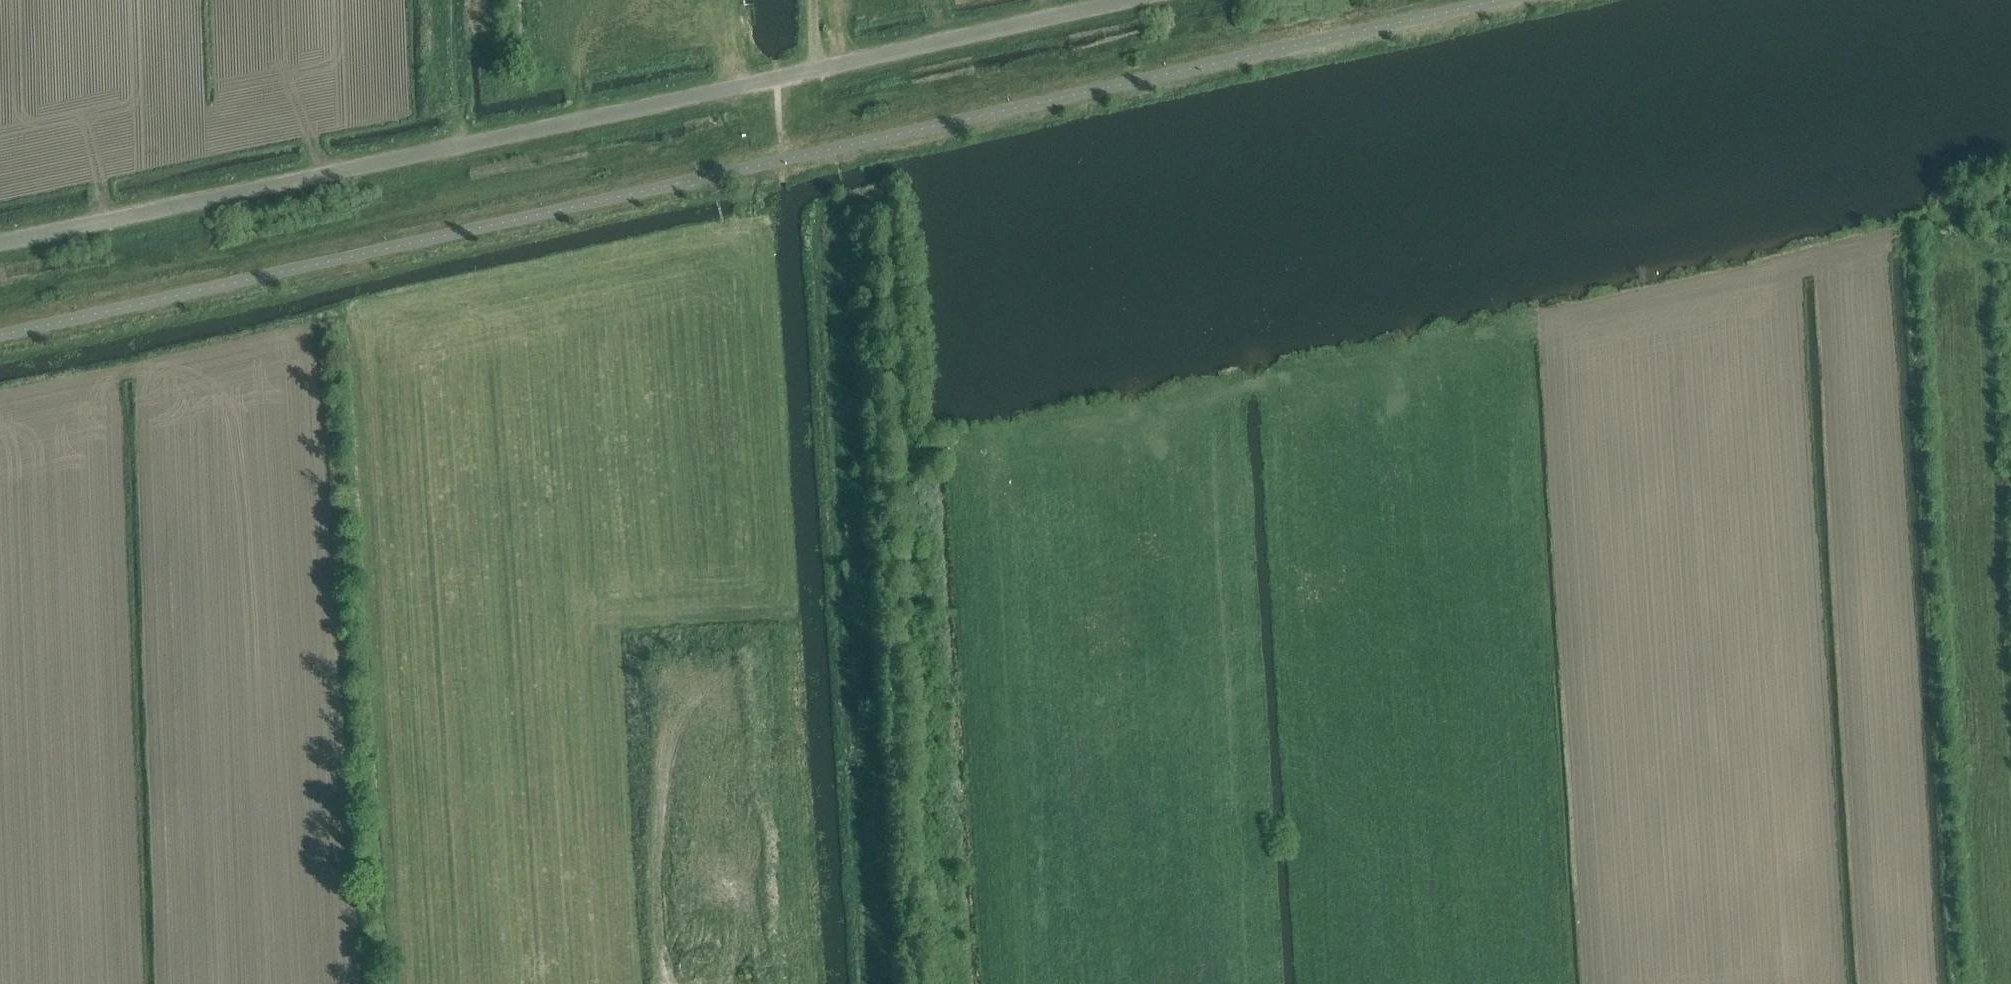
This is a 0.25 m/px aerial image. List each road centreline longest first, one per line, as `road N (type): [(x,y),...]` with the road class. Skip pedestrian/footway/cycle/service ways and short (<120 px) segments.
road 1 (unclassified): [(0,242),(1123,0)]

